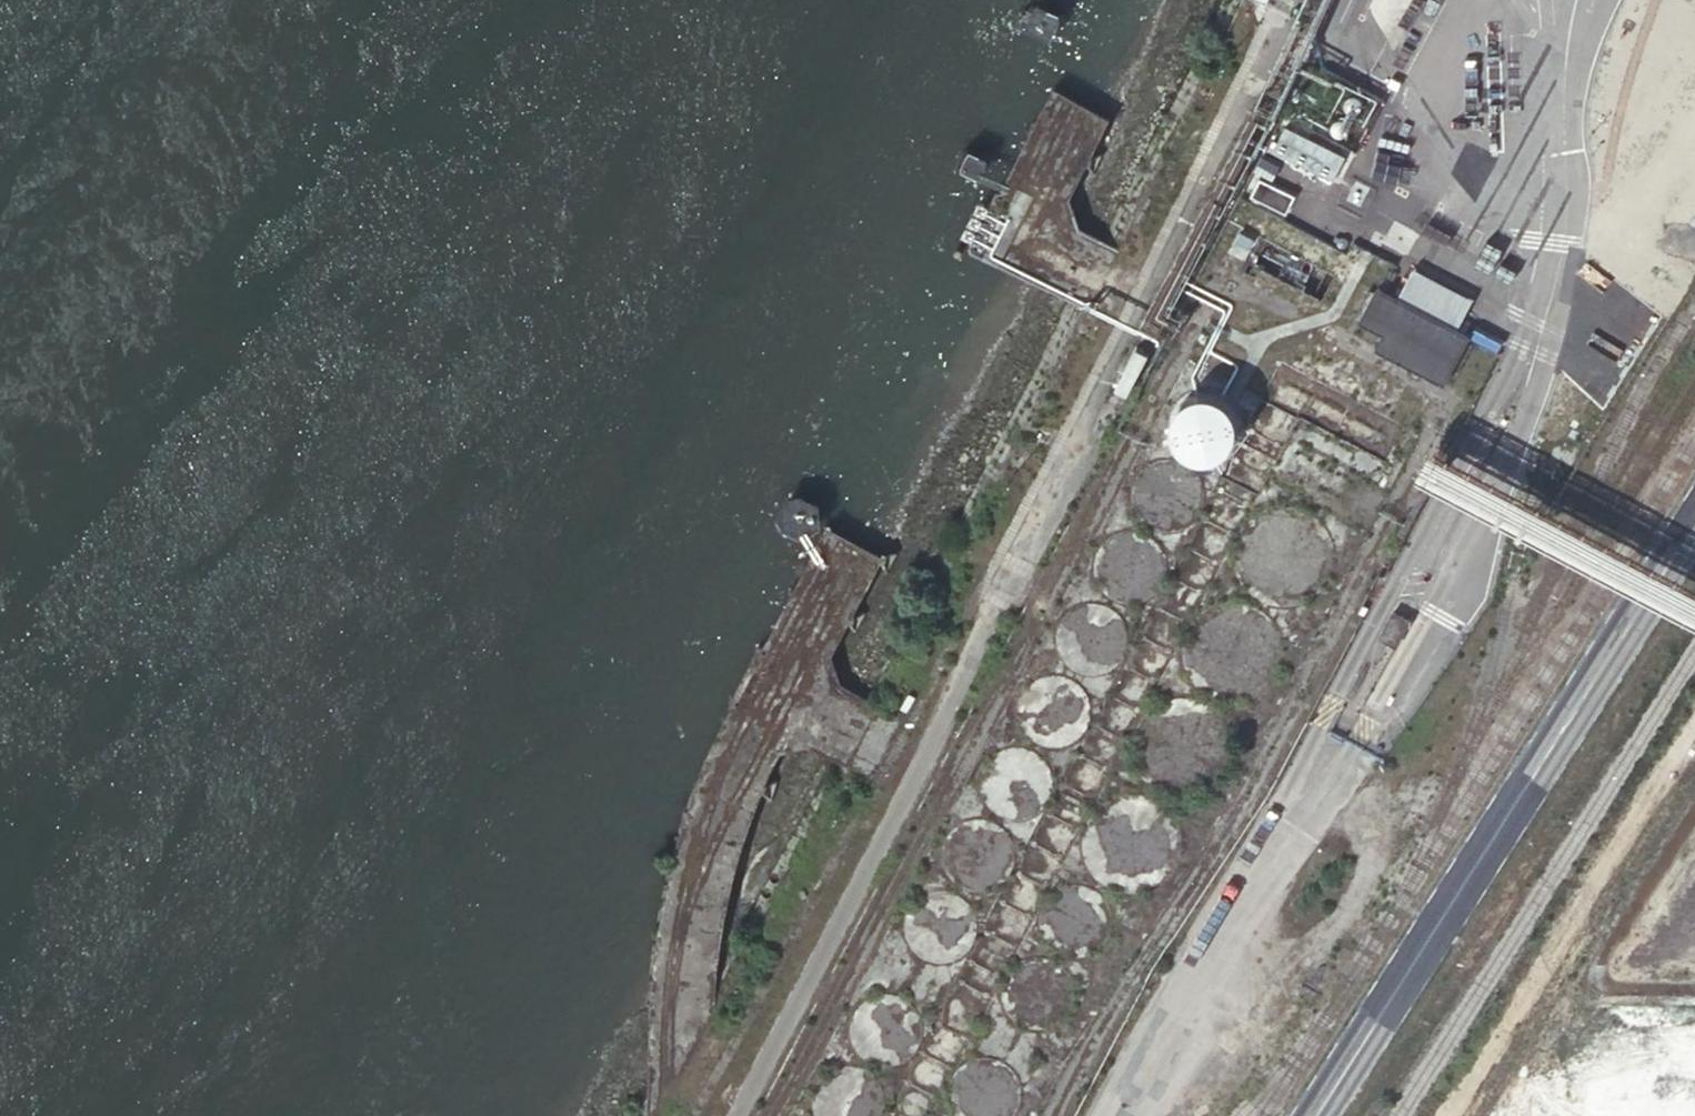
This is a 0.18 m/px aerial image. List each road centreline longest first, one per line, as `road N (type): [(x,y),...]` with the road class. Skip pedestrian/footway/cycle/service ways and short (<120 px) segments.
road 1 (tertiary): [(1317,1115),(1694,524)]

